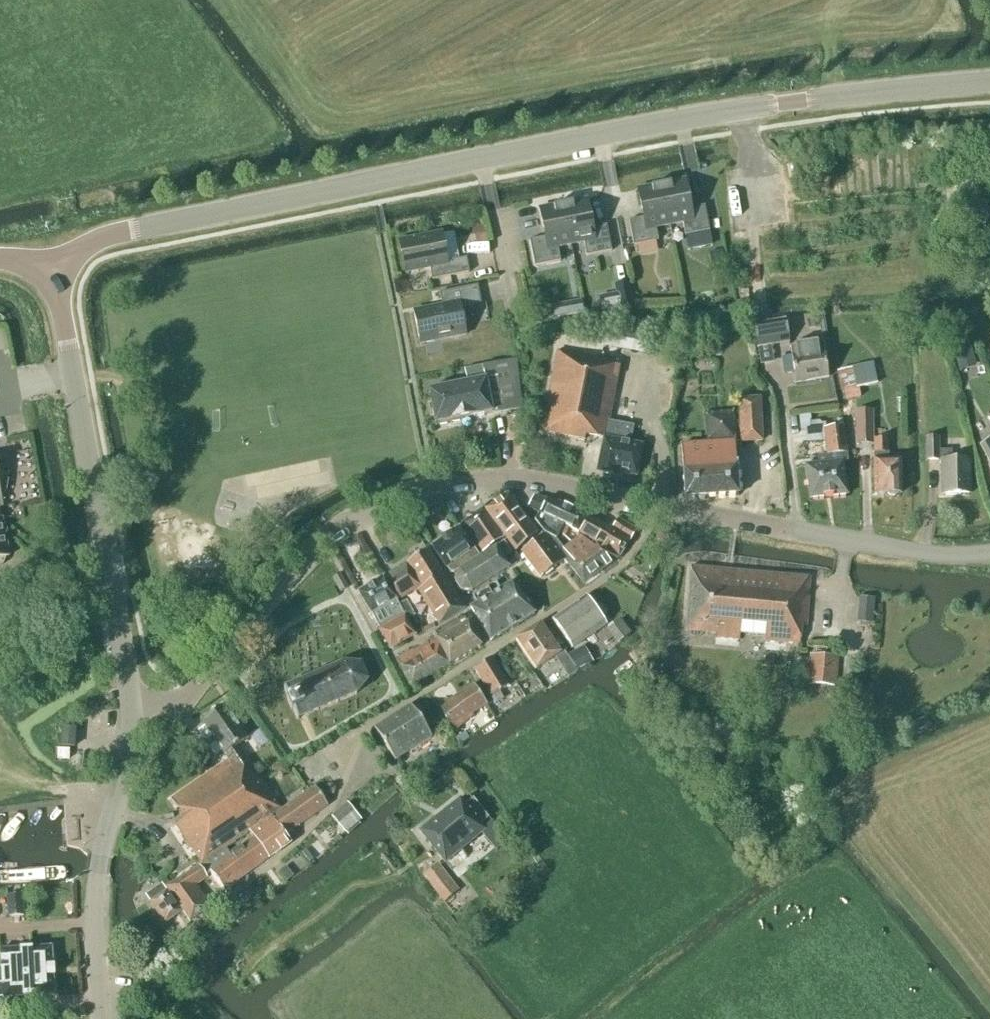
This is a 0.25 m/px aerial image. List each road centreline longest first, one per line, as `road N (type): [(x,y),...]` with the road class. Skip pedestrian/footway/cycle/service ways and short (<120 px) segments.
road 1 (tertiary): [(52,263),(113,234),(638,127),(989,81)]
road 2 (unclassified): [(131,706),(177,699),(330,529),(395,495),(449,479),(521,476),(914,552),(989,553)]
road 3 (tertiary): [(131,706),(52,263)]
road 4 (tertiary): [(99,1018),(97,878),(130,753),(131,706)]

